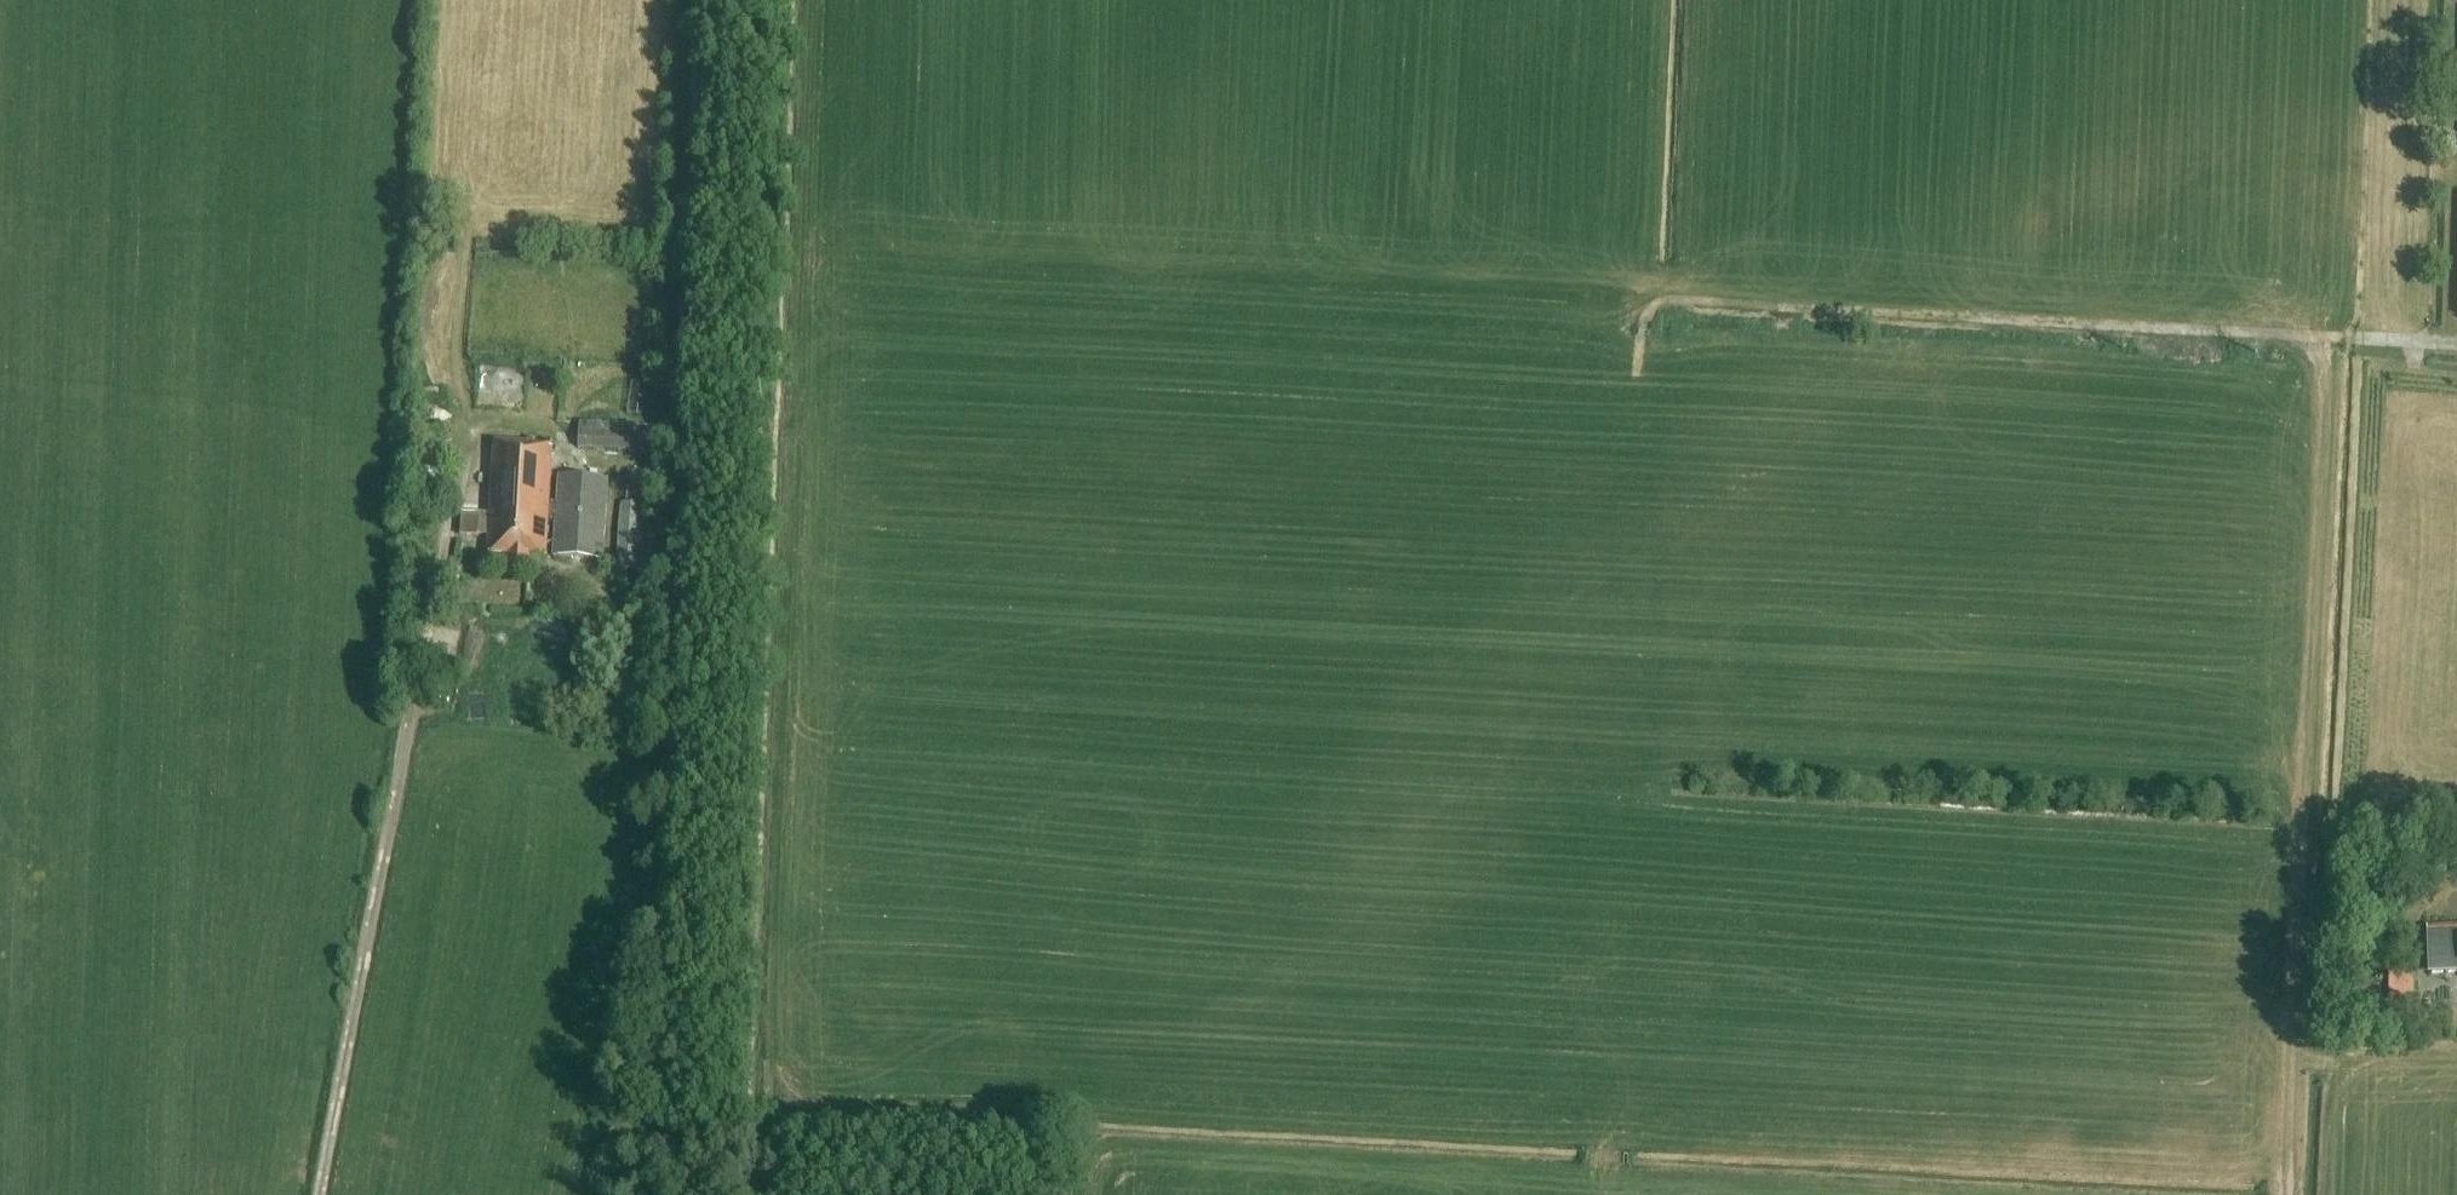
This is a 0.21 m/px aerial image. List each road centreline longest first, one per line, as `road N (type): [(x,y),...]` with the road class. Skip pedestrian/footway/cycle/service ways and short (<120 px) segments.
road 1 (track): [(1641,360),(1647,318),(1668,302),(2456,346)]
road 2 (track): [(318,1194),(431,606)]

